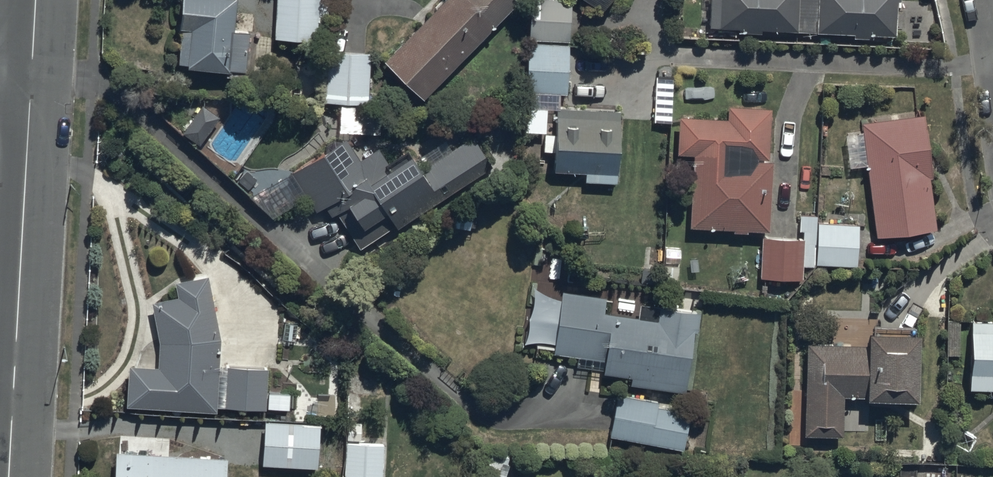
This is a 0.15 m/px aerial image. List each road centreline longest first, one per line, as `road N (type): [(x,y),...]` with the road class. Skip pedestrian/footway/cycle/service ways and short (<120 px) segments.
road 1 (tertiary): [(32,83),(10,476)]

